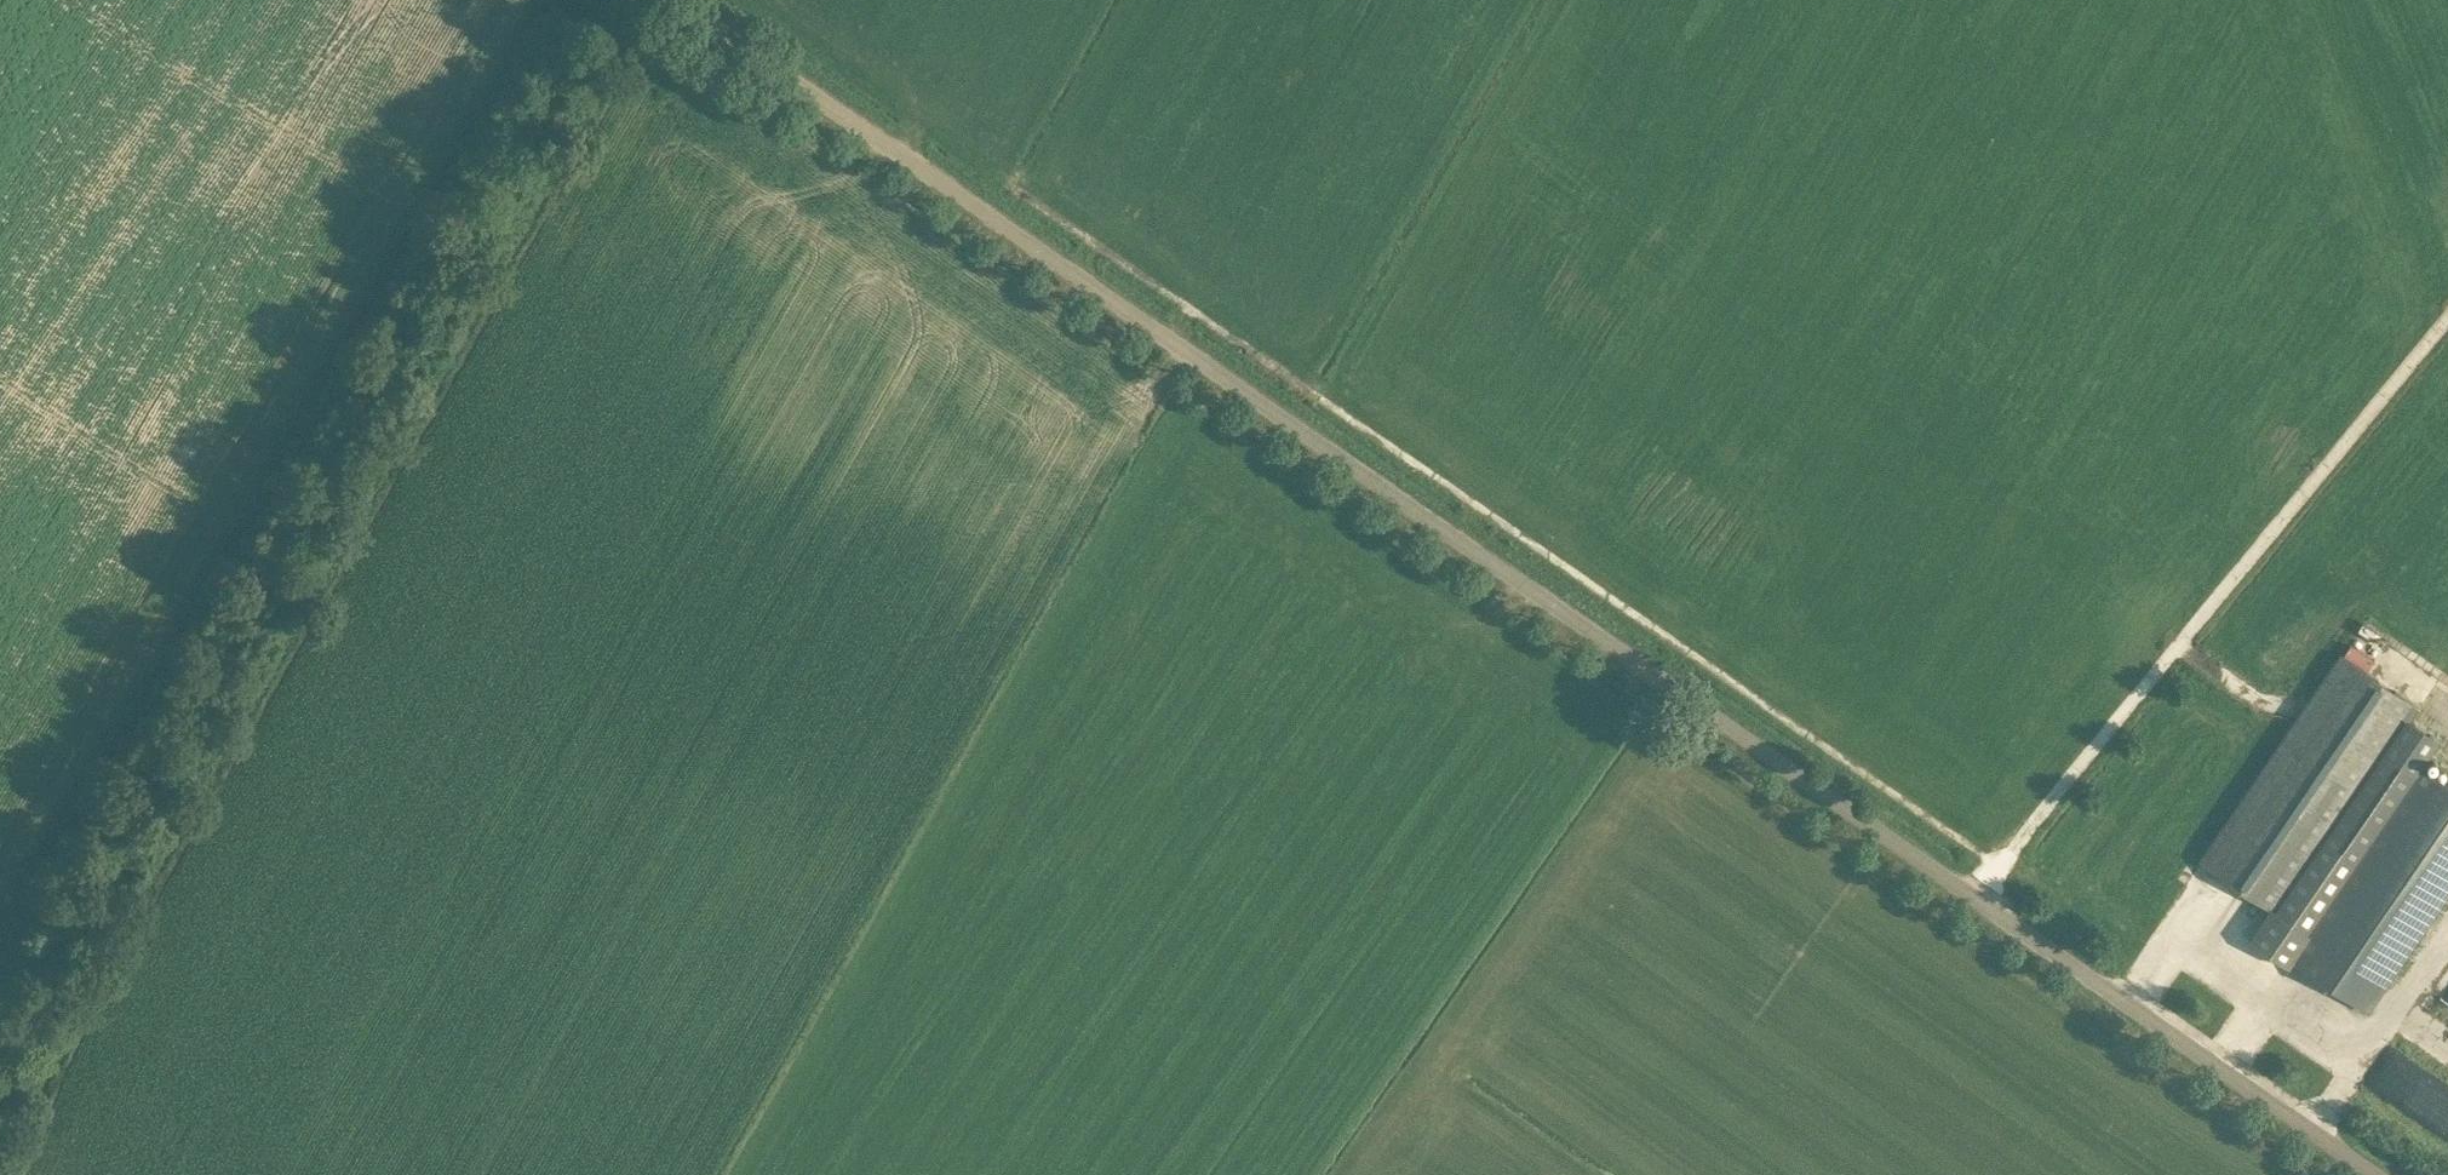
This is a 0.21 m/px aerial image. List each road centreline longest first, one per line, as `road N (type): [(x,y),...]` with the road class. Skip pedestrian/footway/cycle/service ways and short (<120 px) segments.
road 1 (unclassified): [(2380,1174),(688,0)]
road 2 (track): [(2447,320),(1979,899)]

